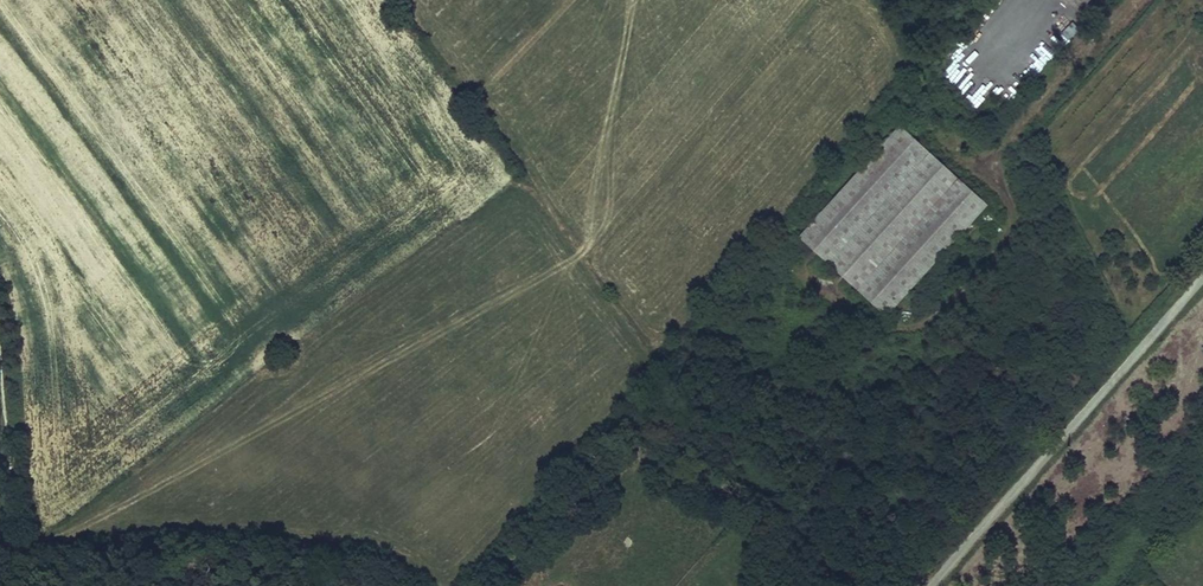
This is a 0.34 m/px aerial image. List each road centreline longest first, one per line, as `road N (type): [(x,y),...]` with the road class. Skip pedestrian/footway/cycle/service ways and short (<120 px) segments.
road 1 (unclassified): [(932,585),(1202,278)]
road 2 (track): [(0,524),(9,476),(0,373)]

